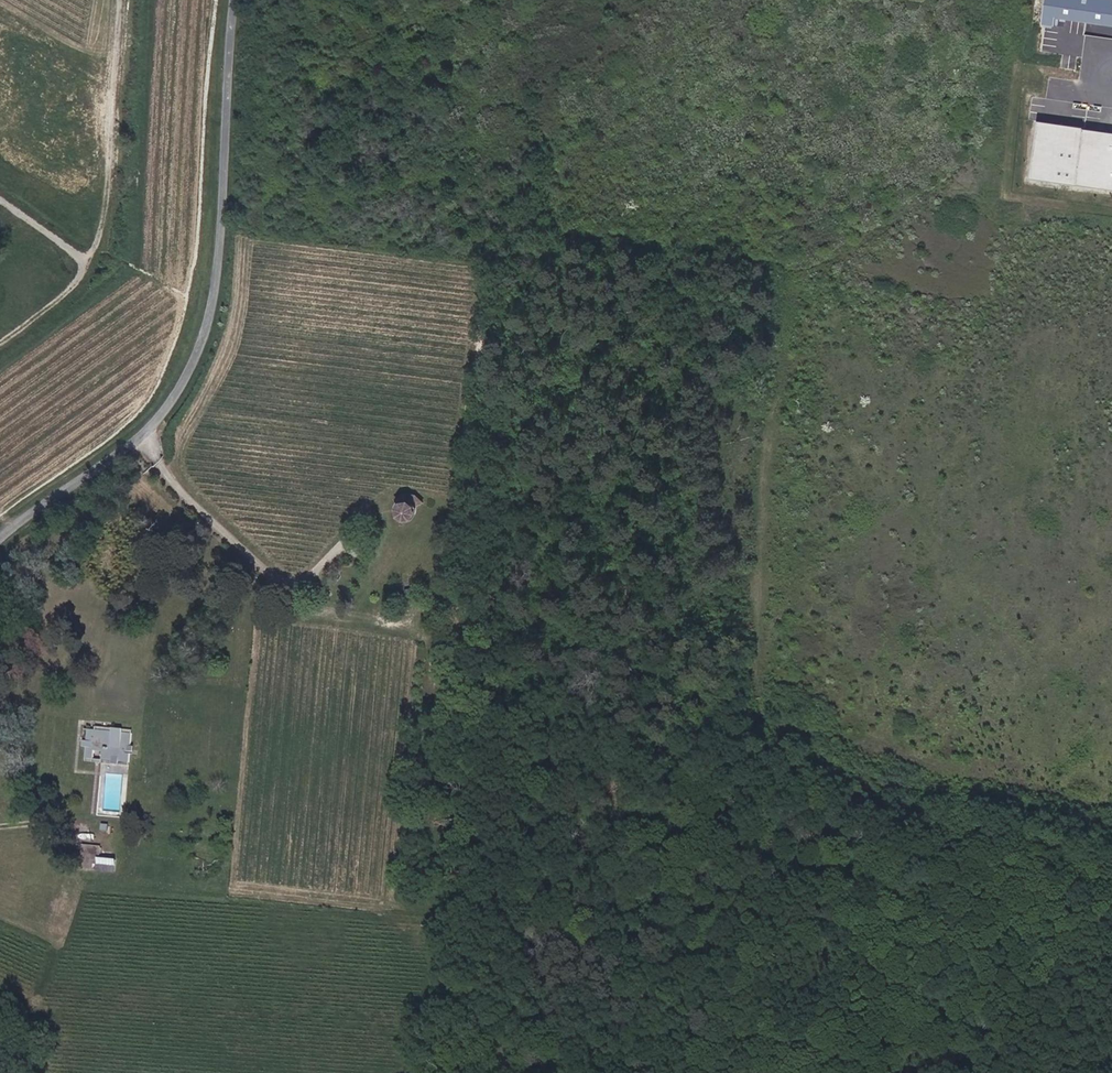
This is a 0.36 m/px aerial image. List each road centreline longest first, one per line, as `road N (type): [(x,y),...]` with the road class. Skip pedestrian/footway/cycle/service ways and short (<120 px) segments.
road 1 (unclassified): [(0,540),(134,442),(186,374),(213,294),(224,184)]
road 2 (unclassified): [(232,0),(224,184)]

